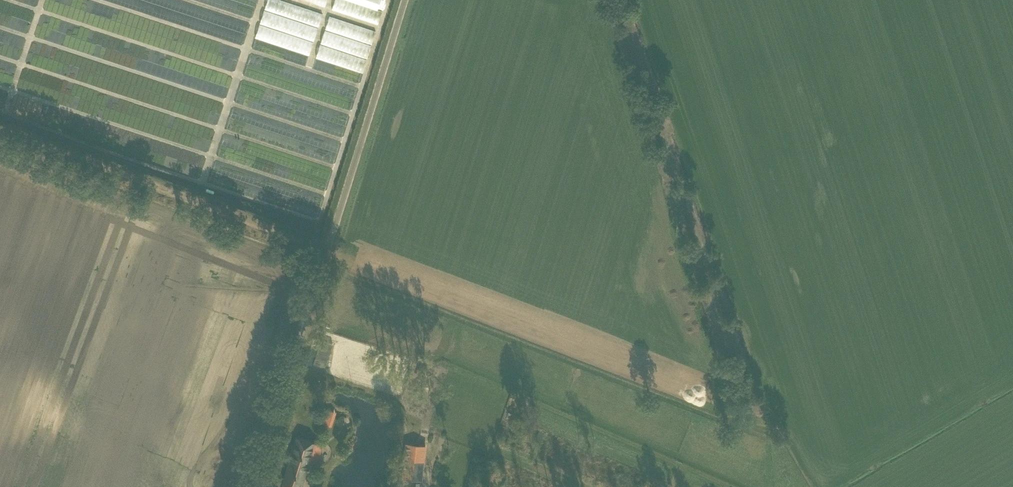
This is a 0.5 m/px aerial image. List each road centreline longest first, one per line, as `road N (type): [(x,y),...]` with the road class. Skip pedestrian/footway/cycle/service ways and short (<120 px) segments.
road 1 (unclassified): [(259,486),(415,0)]
road 2 (track): [(0,130),(332,259)]

